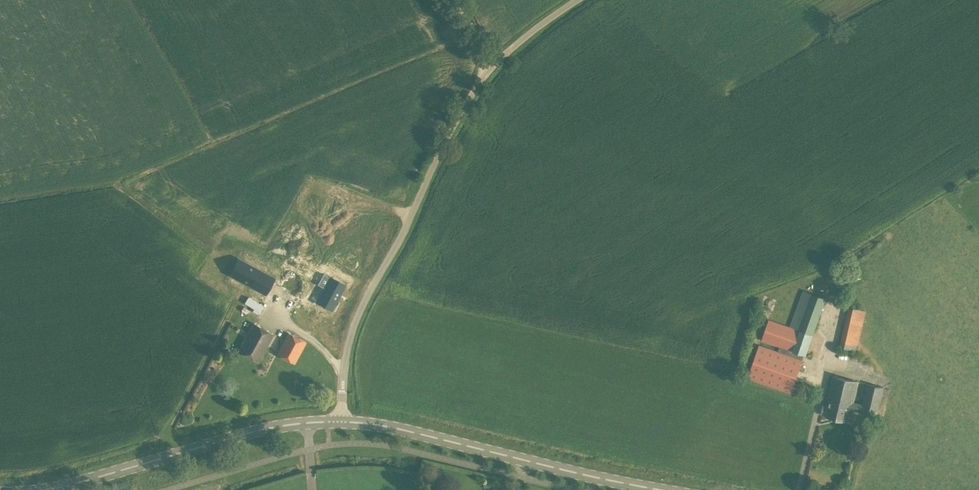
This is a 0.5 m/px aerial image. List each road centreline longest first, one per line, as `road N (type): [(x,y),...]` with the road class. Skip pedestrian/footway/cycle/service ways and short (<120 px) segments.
road 1 (residential): [(579,0),(525,30),(492,64),(353,325),(340,419)]
road 2 (secondary): [(340,419),(24,489)]
road 3 (secondary): [(655,489),(340,419)]

